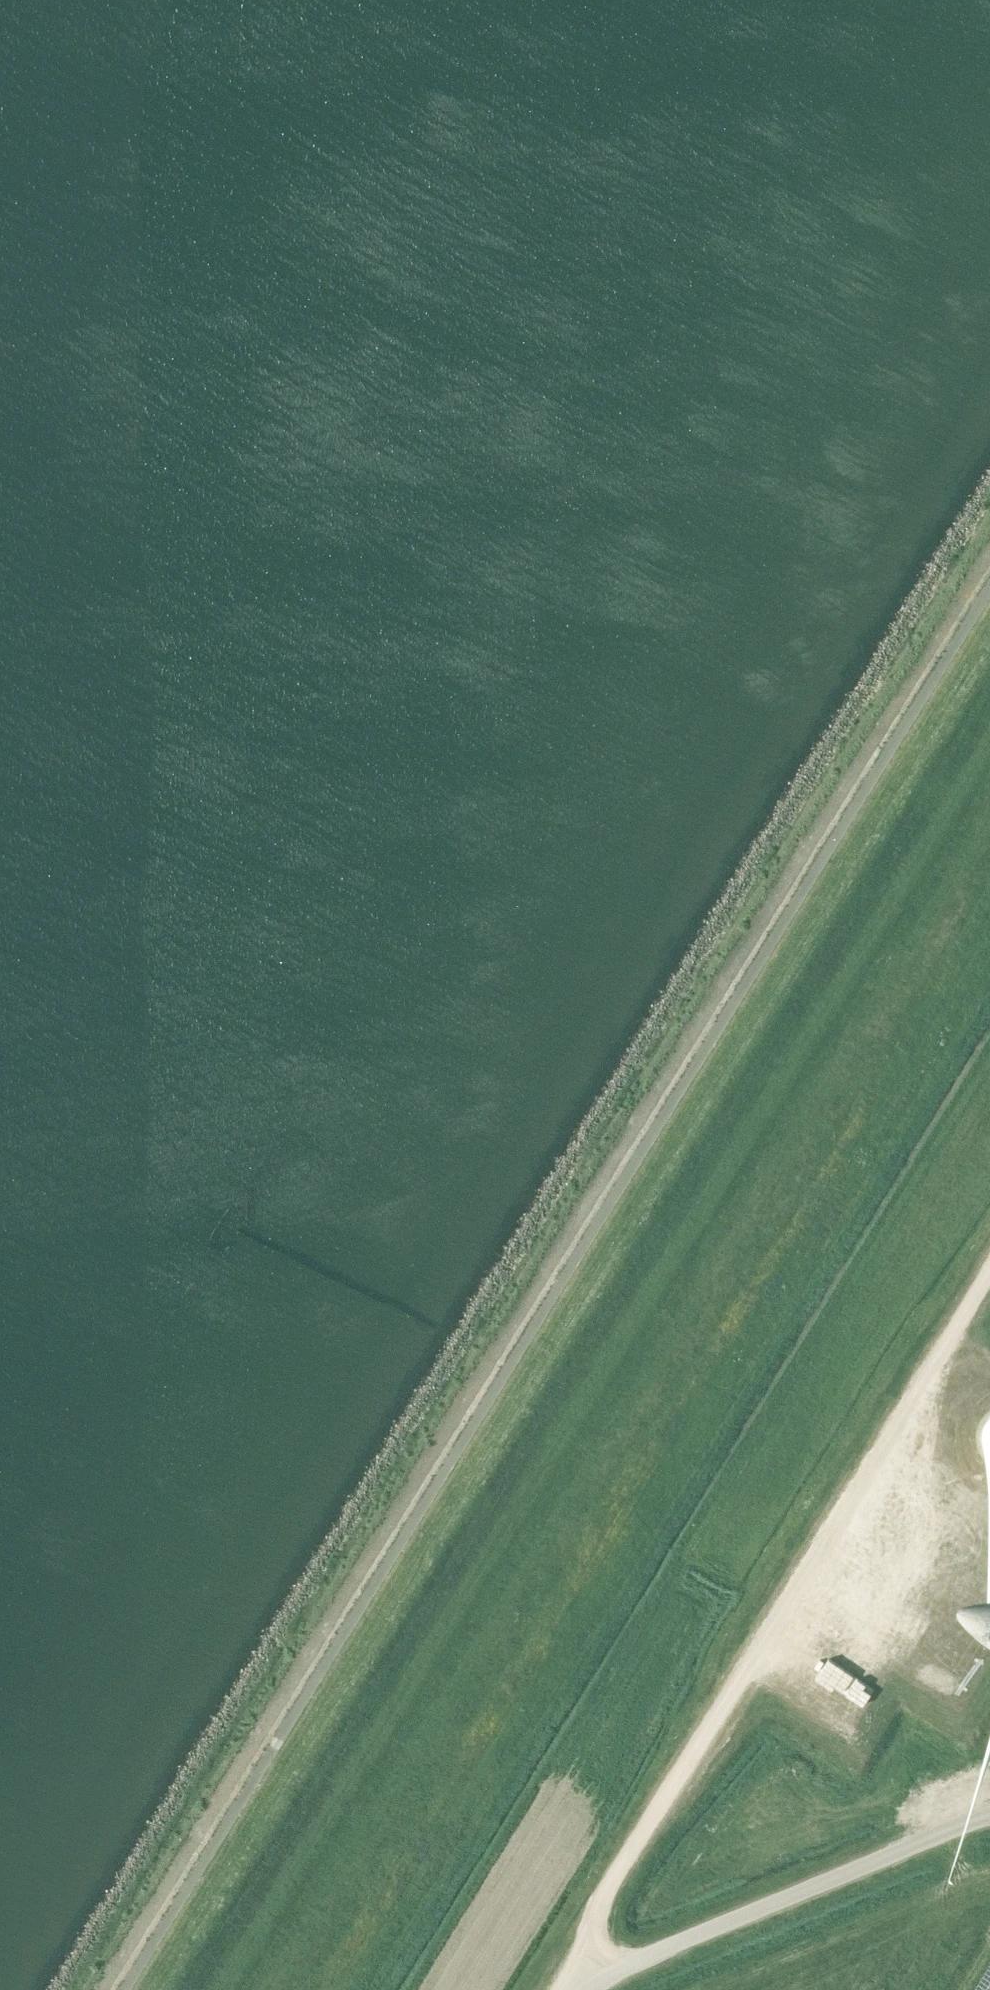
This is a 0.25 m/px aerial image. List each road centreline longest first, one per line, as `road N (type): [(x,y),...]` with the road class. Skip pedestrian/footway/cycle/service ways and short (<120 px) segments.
road 1 (unclassified): [(123,1989),(989,585)]
road 2 (unclassified): [(589,1989),(719,1924),(989,1814)]

